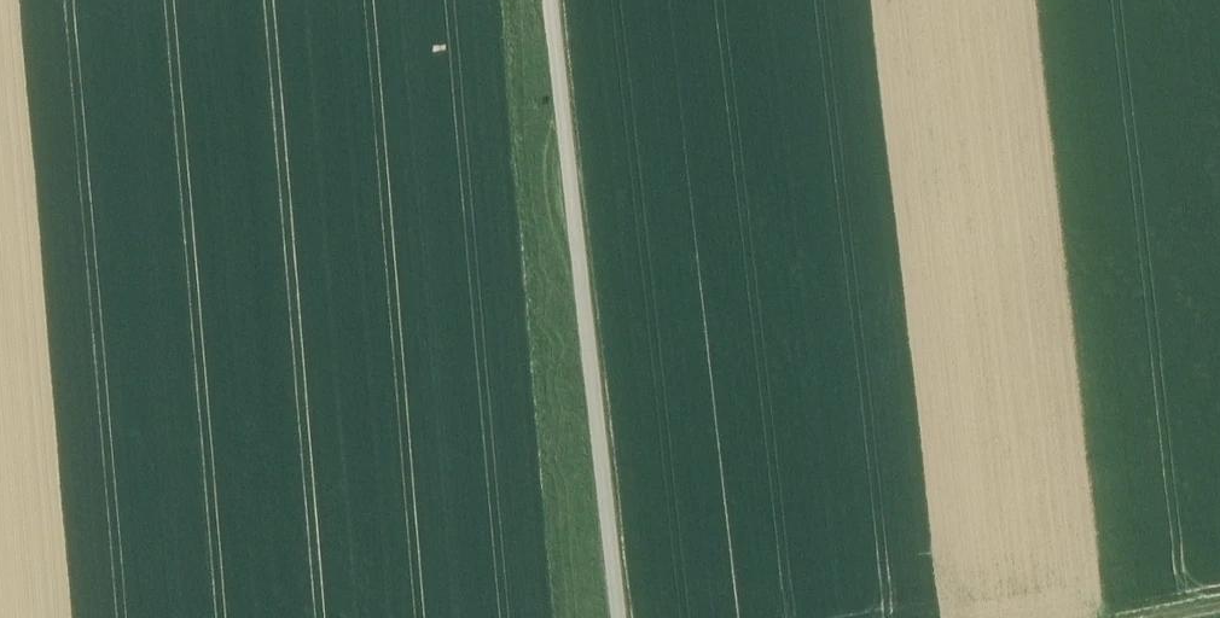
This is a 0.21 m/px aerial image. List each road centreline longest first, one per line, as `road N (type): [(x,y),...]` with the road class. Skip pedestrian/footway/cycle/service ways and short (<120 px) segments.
road 1 (track): [(619,617),(550,0)]

